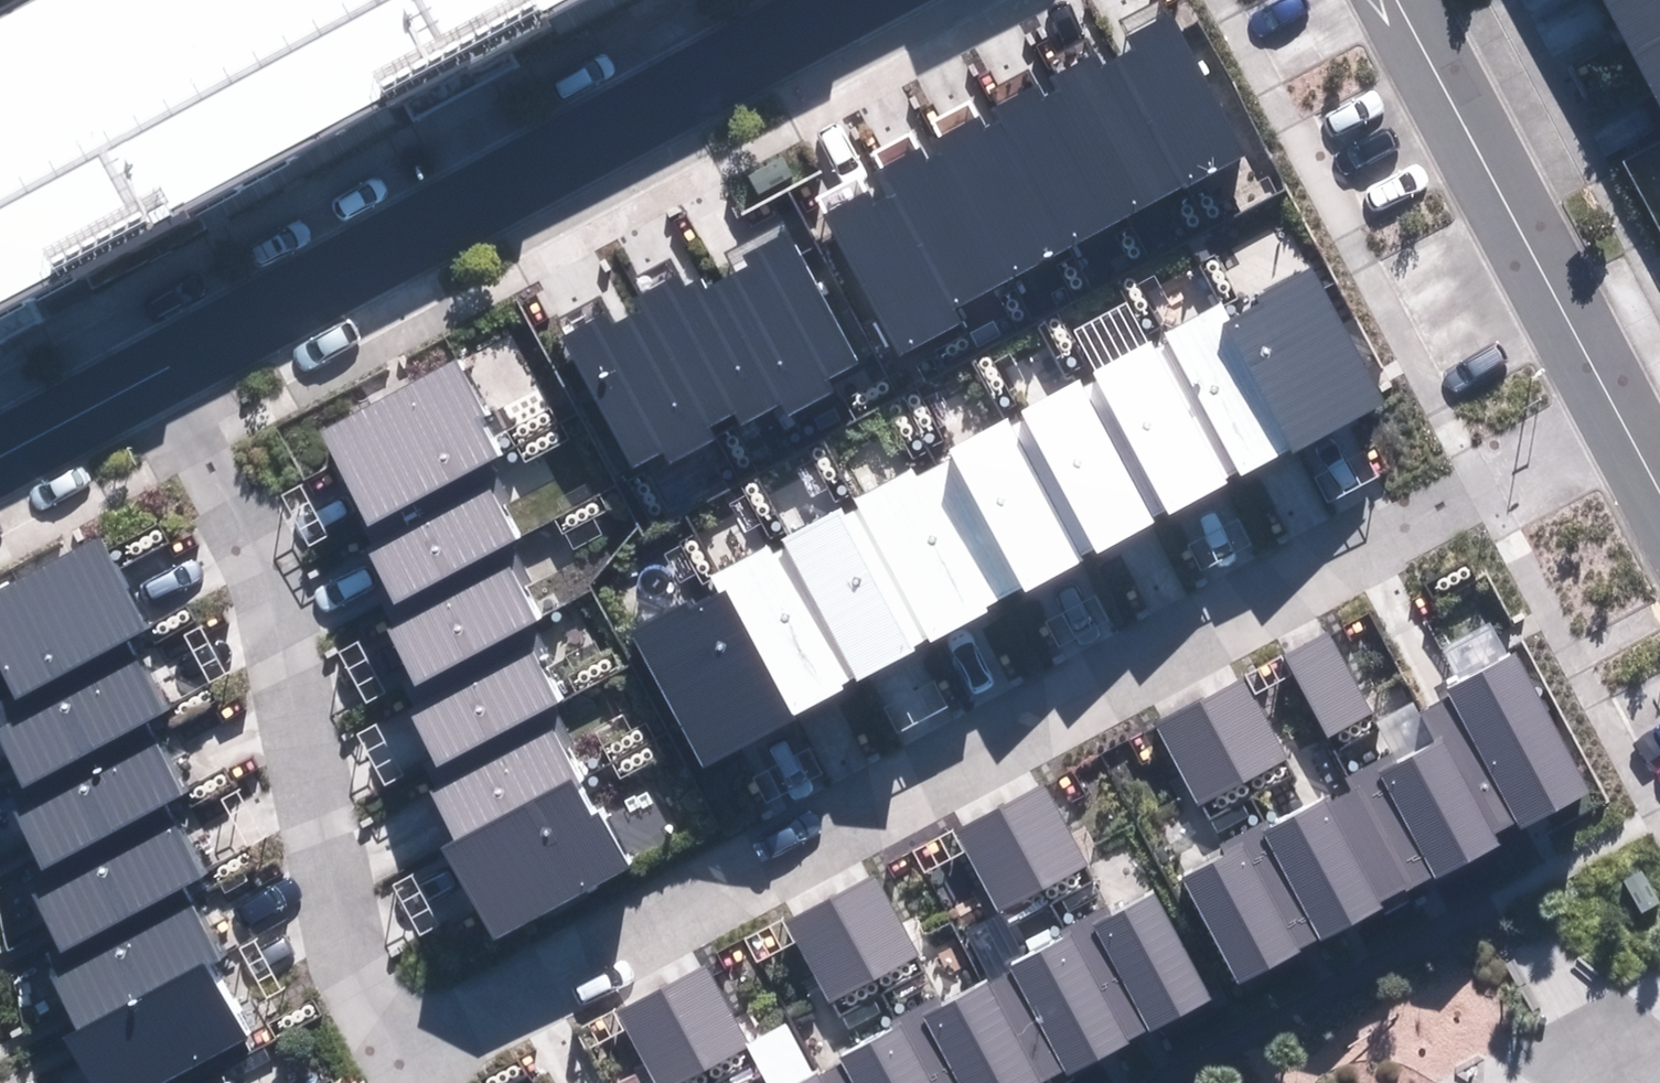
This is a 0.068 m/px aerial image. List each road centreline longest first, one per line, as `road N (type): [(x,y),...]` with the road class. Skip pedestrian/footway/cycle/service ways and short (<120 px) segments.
road 1 (residential): [(403,1008),(456,1004),(1615,399)]
road 2 (residential): [(135,363),(812,0)]
road 3 (residential): [(135,363),(191,469),(246,614),(313,923),(334,965),(367,993),(403,1008)]
road 4 (residential): [(1404,0),(1615,399)]
road 5 (residential): [(0,439),(135,363)]

